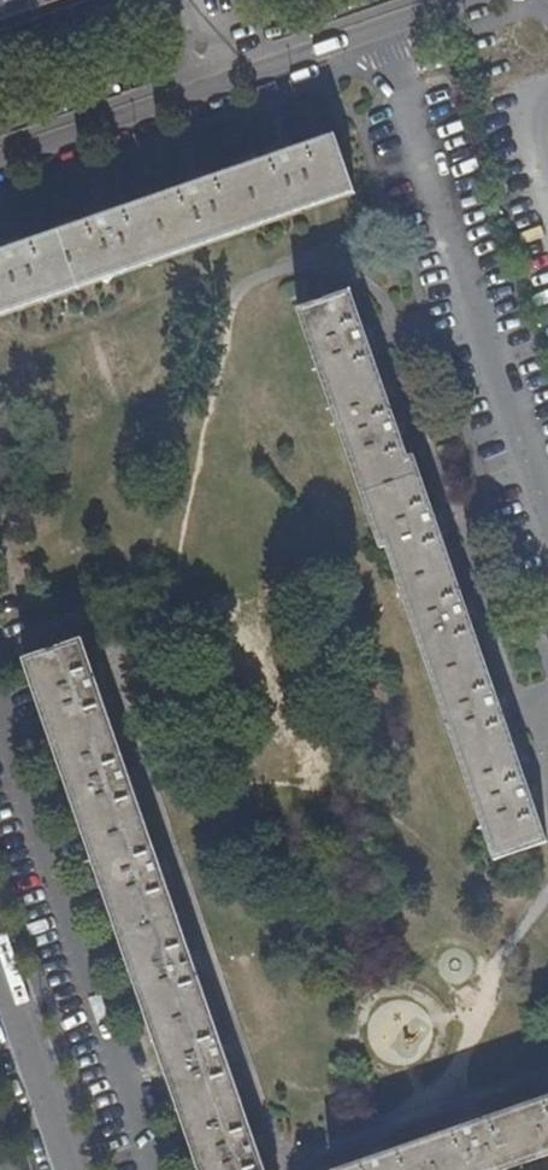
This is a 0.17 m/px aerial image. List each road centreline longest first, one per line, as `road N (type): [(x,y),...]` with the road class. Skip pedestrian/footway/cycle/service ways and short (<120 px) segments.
road 1 (residential): [(0,160),(457,0)]
road 2 (residential): [(0,965),(71,1169)]

